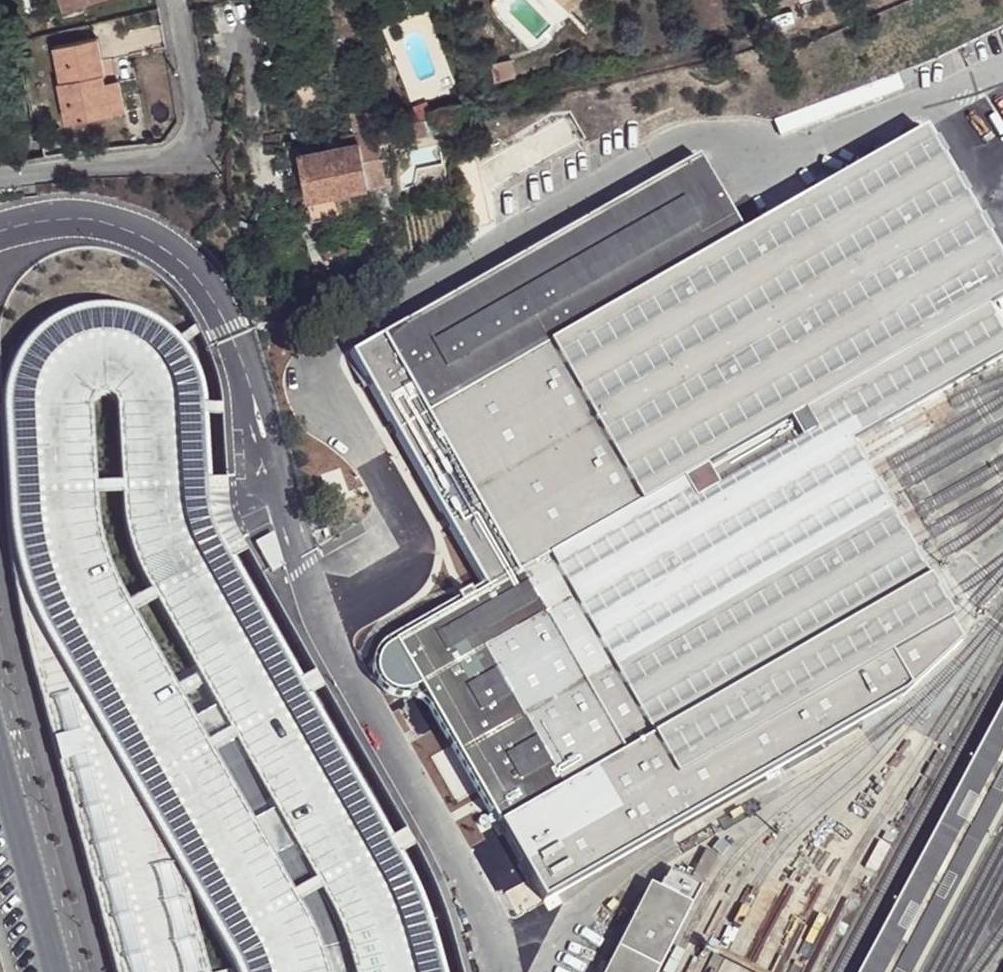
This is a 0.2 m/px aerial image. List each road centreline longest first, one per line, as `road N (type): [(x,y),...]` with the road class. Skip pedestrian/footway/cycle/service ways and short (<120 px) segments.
road 1 (residential): [(0,180),(148,163),(181,146),(192,117),(173,0)]
road 2 (residential): [(0,766),(56,971)]

